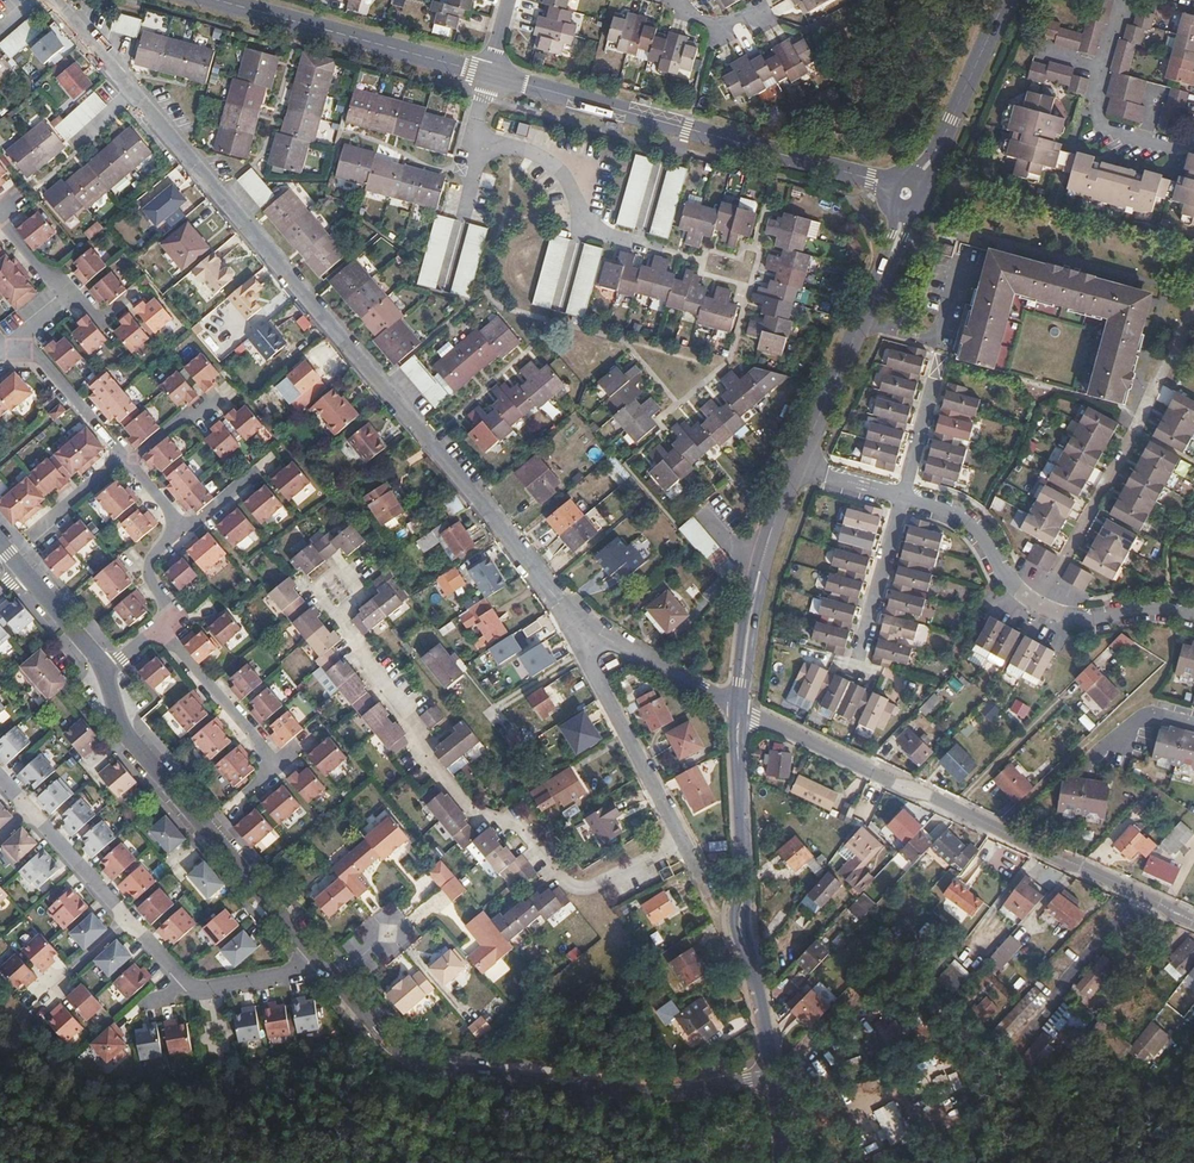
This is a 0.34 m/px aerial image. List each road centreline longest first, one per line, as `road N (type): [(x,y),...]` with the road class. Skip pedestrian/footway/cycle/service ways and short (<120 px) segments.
road 1 (residential): [(575,628),(478,499),(54,0)]
road 2 (residential): [(680,836),(590,887),(563,880),(518,824),(472,807),(423,753),(320,593),(342,572)]
road 3 (residential): [(739,708),(1193,917)]
road 4 (residential): [(336,980),(410,1056),(446,1070),(660,1093),(775,1073)]
road 5 (tertiary): [(489,73),(909,194)]
road 6 (tertiary): [(775,1073),(738,919),(745,889),(739,708)]
road 7 (residential): [(20,336),(182,527),(149,567),(169,611),(160,627)]
road 8 (residential): [(902,497),(964,519),(1006,580),(1039,608),(1093,619),(1151,608),(1193,617)]
road 9 (tertiary): [(219,0),(489,73)]
road 10 (residential): [(160,627),(269,757),(264,785),(211,832)]
road 11 (tertiary): [(739,708),(759,576),(797,466)]
road 12 (residential): [(680,836),(575,628)]
road 13 (residential): [(473,137),(549,162),(590,228),(659,248)]
road 14 (residential): [(127,920),(196,987),(324,966)]
road 15 (tertiary): [(1007,0),(936,153),(909,194)]
road 16 (track): [(870,179),(884,120),(910,88),(949,0)]
road 17 (residential): [(575,628),(739,708)]
road 18 (residential): [(902,497),(855,668)]
road 19 (residential): [(211,832),(324,966)]
road 20 (tertiary): [(797,466),(864,317)]
road 21 (residential): [(20,336),(64,298),(0,219)]
road 22 (residential): [(864,317),(940,342),(956,268)]
road 23 (residential): [(473,137),(471,183),(443,289)]
road 24 (residential): [(1193,134),(1161,143),(1104,127),(1095,110),(1104,68)]
road 25 (residential): [(32,813),(127,920)]
road 26 (residential): [(937,363),(902,497)]
road 27 (tertiary): [(864,317),(909,194)]
road 28 (residential): [(103,673),(23,570)]

